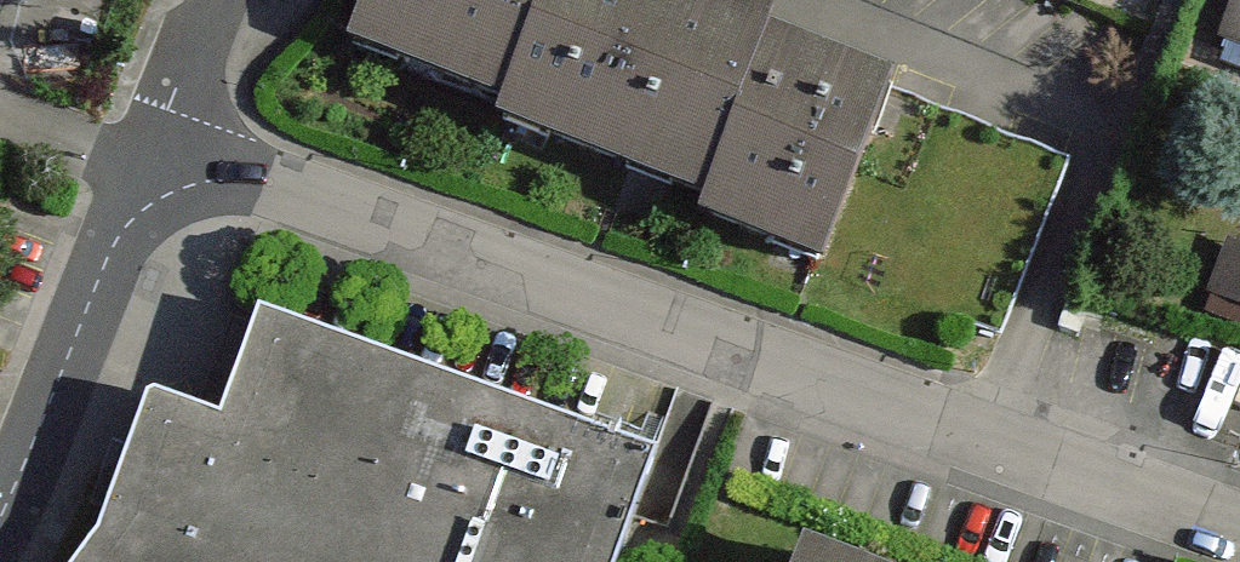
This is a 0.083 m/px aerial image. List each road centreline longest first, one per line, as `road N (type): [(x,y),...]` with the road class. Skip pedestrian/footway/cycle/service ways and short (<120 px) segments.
road 1 (residential): [(148,158),(1239,535)]
road 2 (residential): [(0,520),(148,158)]
road 3 (residential): [(148,158),(209,0)]

